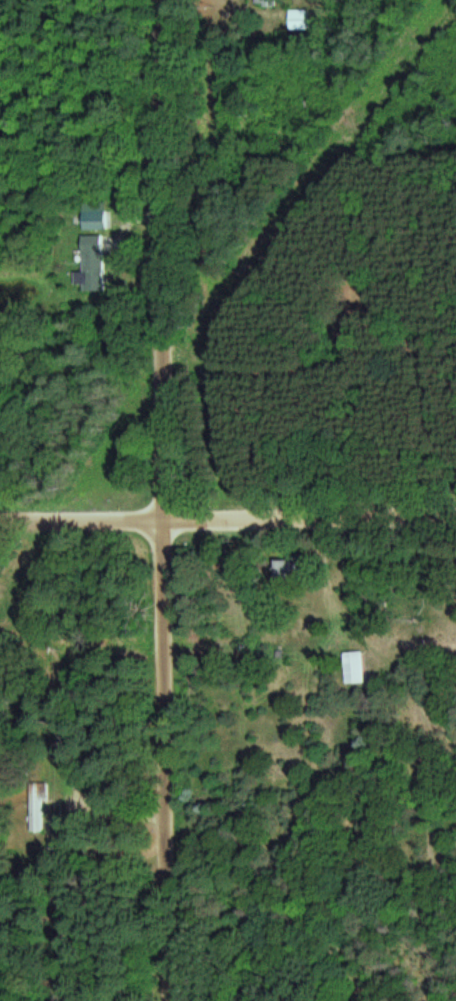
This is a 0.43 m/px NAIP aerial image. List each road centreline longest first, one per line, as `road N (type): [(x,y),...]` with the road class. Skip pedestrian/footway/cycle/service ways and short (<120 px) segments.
road 1 (residential): [(175,1000),(166,0)]
road 2 (residential): [(168,523),(455,516)]
road 3 (residential): [(168,523),(0,523)]

